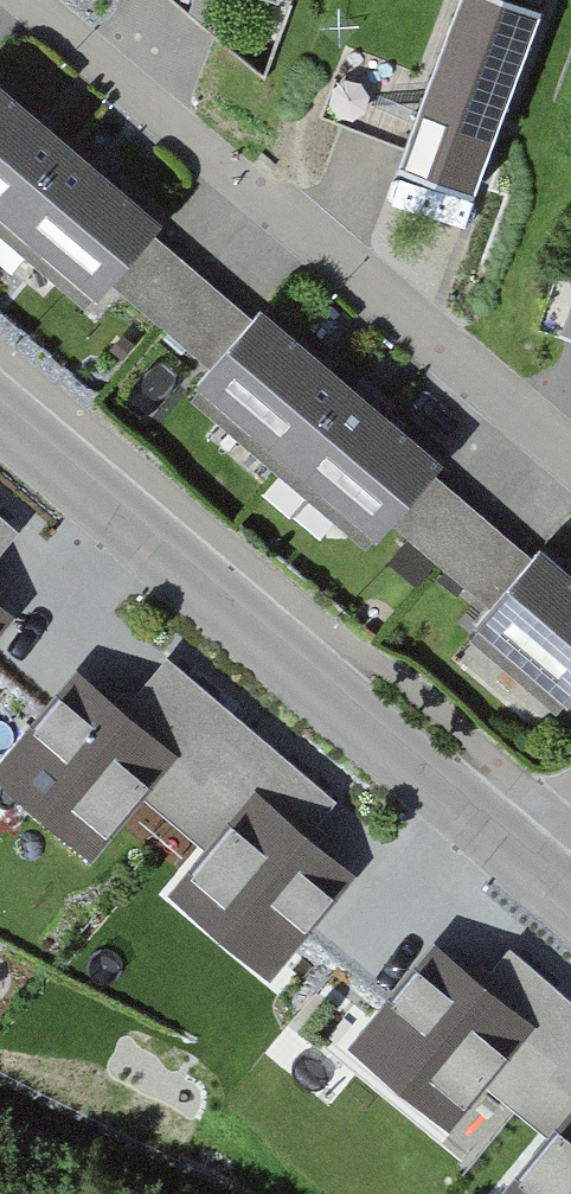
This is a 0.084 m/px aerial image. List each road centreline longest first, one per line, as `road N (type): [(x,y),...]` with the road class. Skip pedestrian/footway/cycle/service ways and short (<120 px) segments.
road 1 (tertiary): [(530,865),(0,409)]

